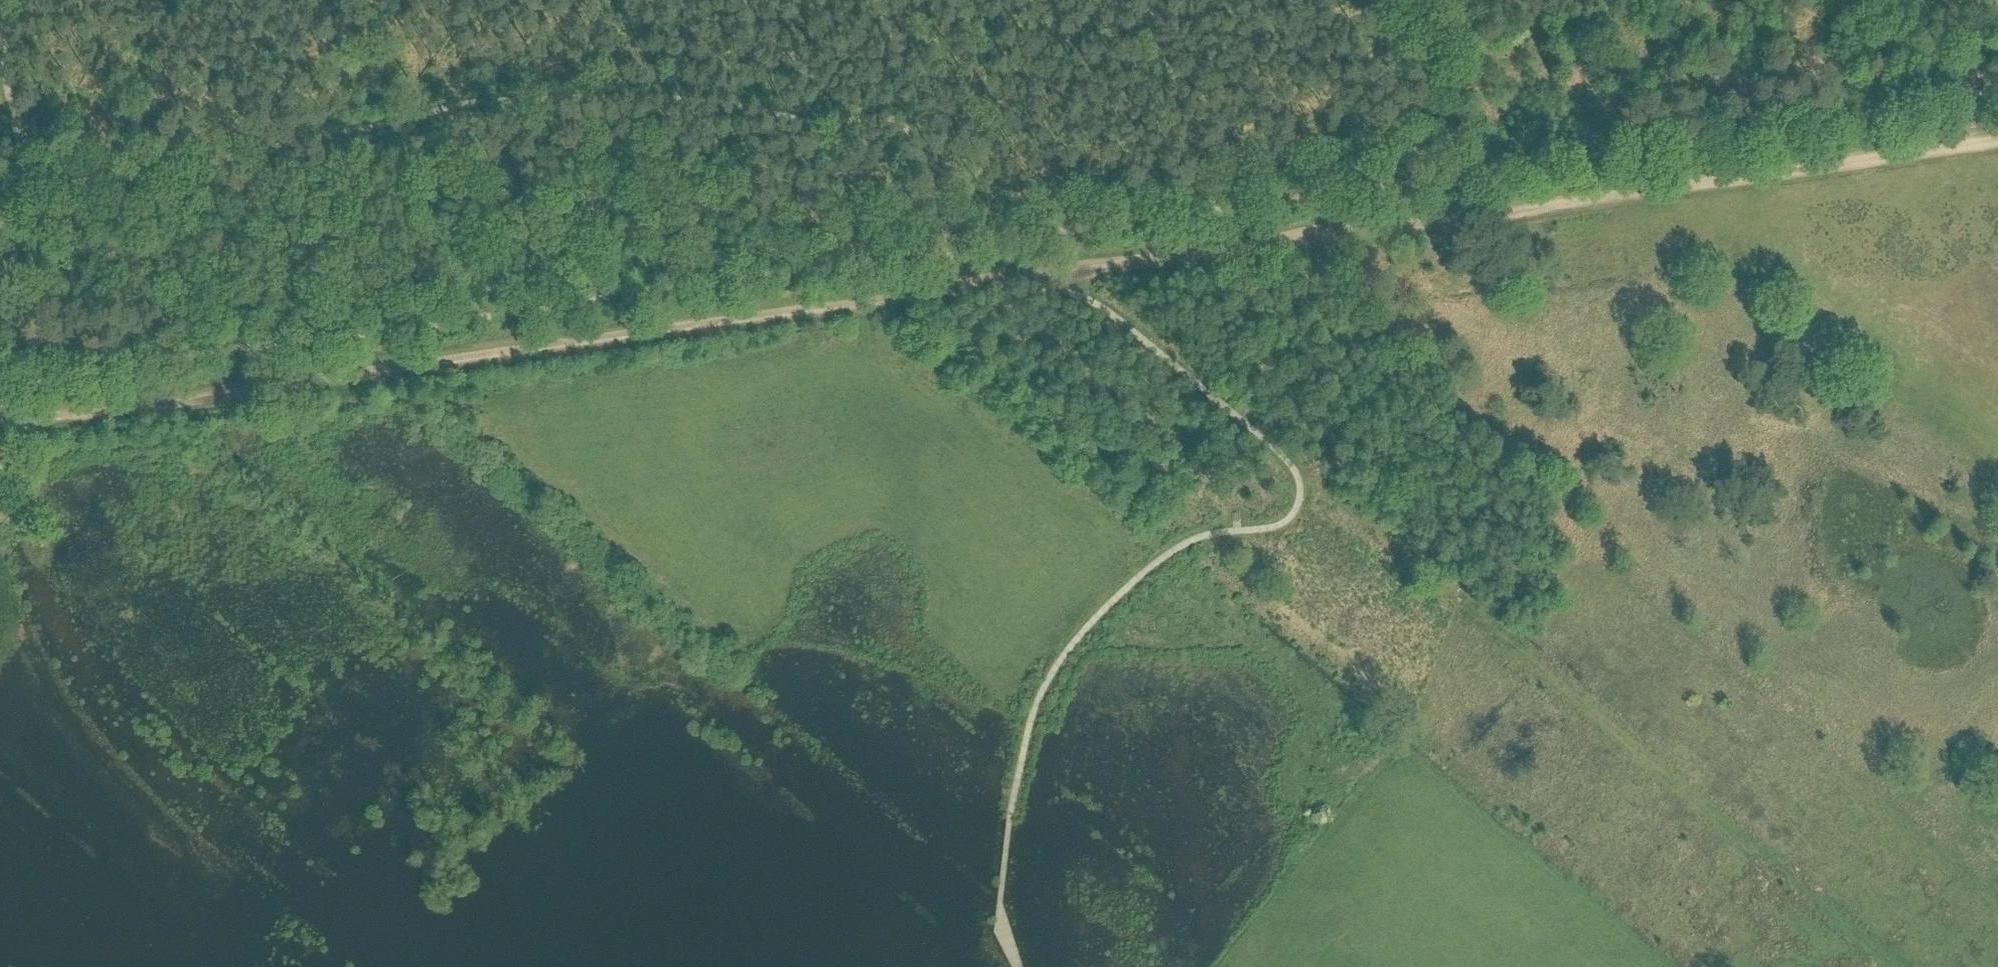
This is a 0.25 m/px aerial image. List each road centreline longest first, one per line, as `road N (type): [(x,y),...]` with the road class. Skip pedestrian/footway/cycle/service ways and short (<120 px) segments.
road 1 (track): [(0,427),(1471,216)]
road 2 (track): [(1471,216),(1997,141)]
road 3 (track): [(1411,0),(1455,176)]

